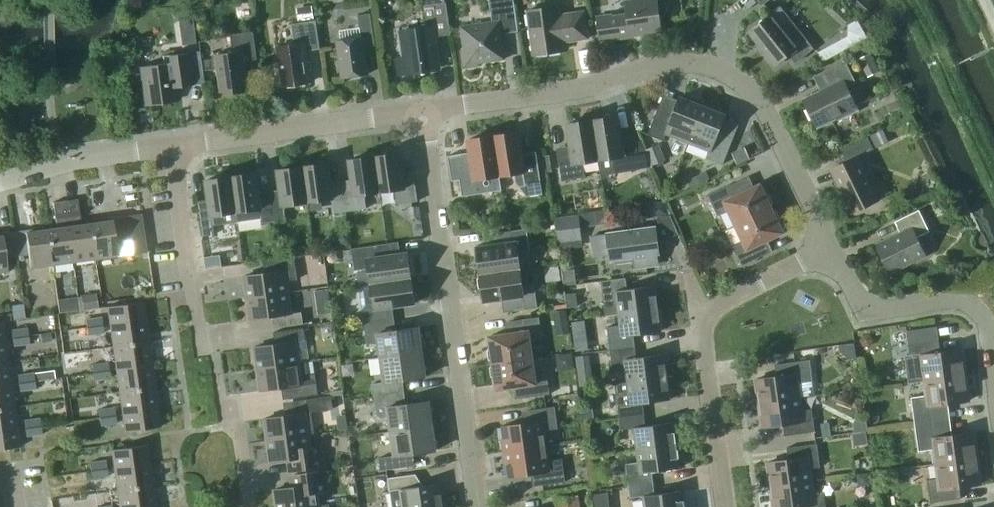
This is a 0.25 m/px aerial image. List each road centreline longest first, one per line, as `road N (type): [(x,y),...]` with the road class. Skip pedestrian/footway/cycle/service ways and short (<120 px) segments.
road 1 (residential): [(829,246),(759,99),(721,69),(676,59),(594,84),(420,112)]
road 2 (residential): [(476,506),(420,112)]
road 3 (residential): [(725,506),(701,313),(829,246)]
road 4 (residential): [(993,374),(984,317),(972,302),(950,296),(865,304),(829,246)]
road 5 (residential): [(172,146),(420,112)]
road 6 (residential): [(200,348),(172,146)]
road 7 (residential): [(0,179),(75,159),(172,146)]

